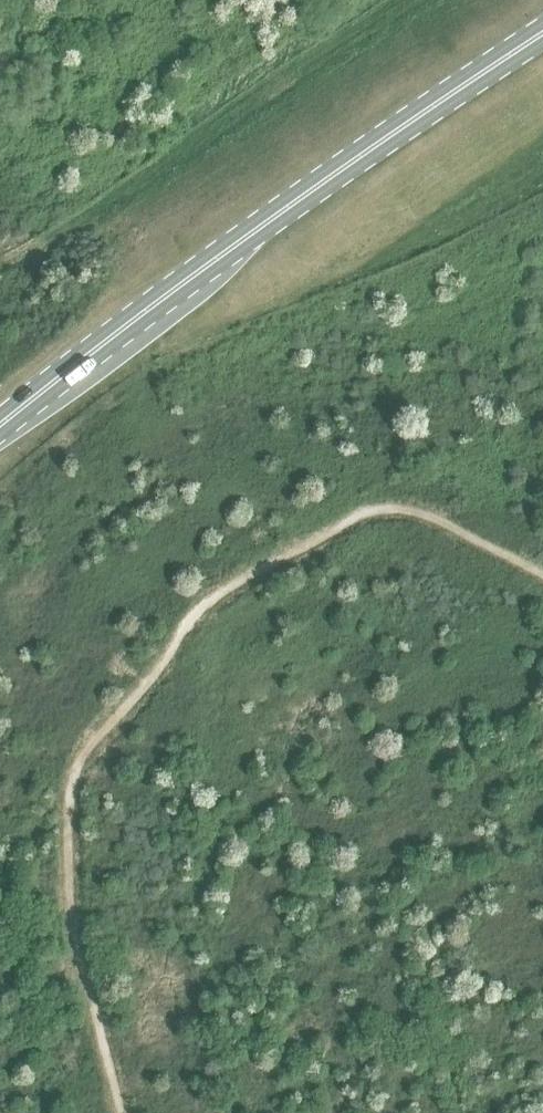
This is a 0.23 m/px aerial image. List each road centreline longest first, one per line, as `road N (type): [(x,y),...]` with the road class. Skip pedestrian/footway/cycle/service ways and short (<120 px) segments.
road 1 (primary): [(0,424),(299,198),(542,33)]

